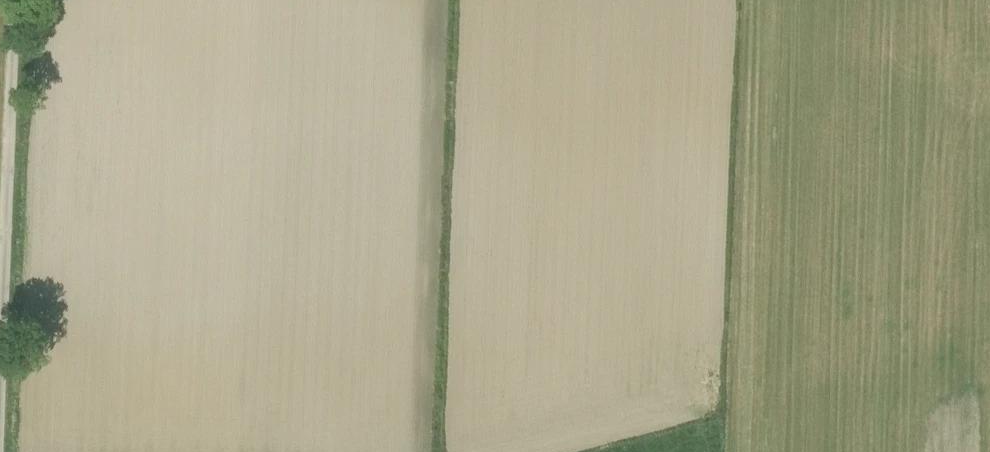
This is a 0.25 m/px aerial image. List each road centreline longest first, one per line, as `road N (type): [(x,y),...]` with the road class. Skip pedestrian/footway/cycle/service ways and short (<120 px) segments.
road 1 (unclassified): [(0,270),(12,0)]

